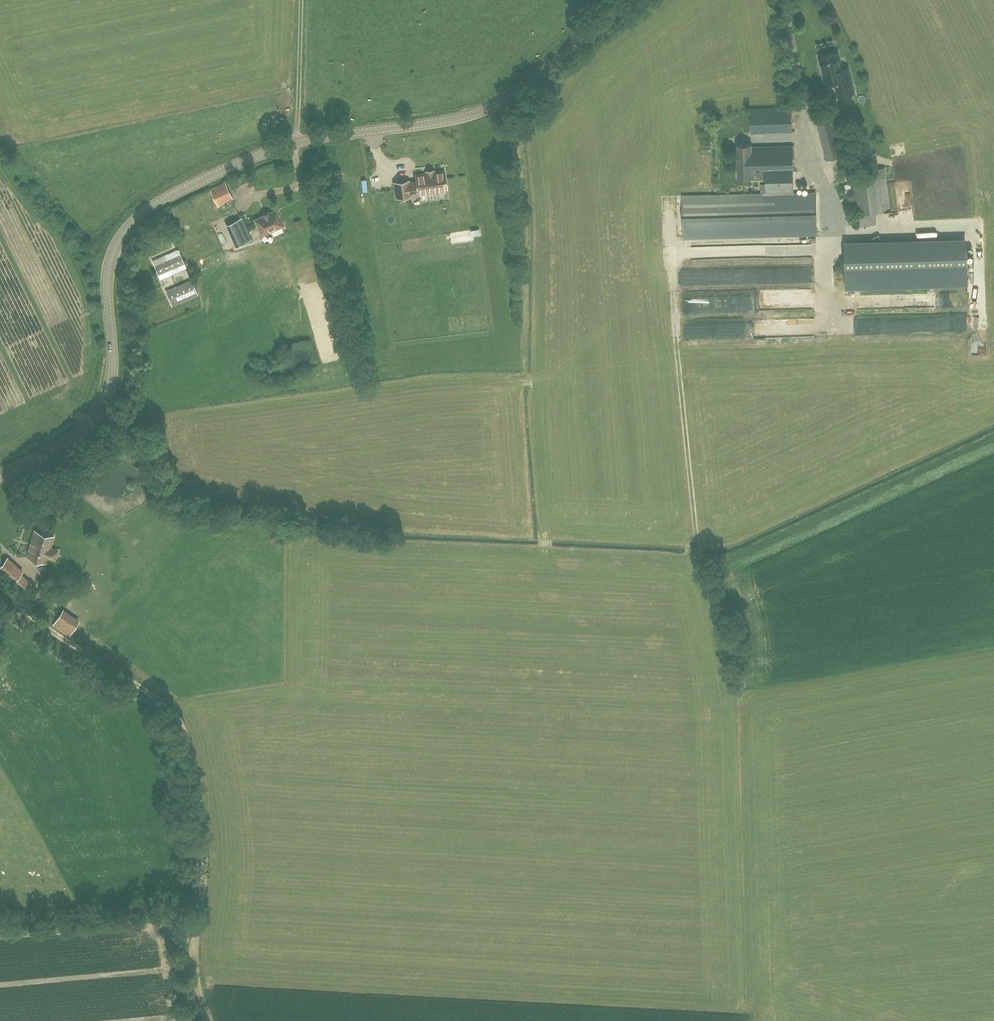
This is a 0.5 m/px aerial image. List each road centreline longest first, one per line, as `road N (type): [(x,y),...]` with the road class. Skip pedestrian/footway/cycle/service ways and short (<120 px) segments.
road 1 (tertiary): [(0,481),(72,444),(100,414),(112,375),(109,262),(141,216),(240,163),(297,145),(463,119),(505,102),(628,0)]
road 2 (track): [(0,585),(158,699),(181,728),(204,859),(194,970),(206,1020)]

